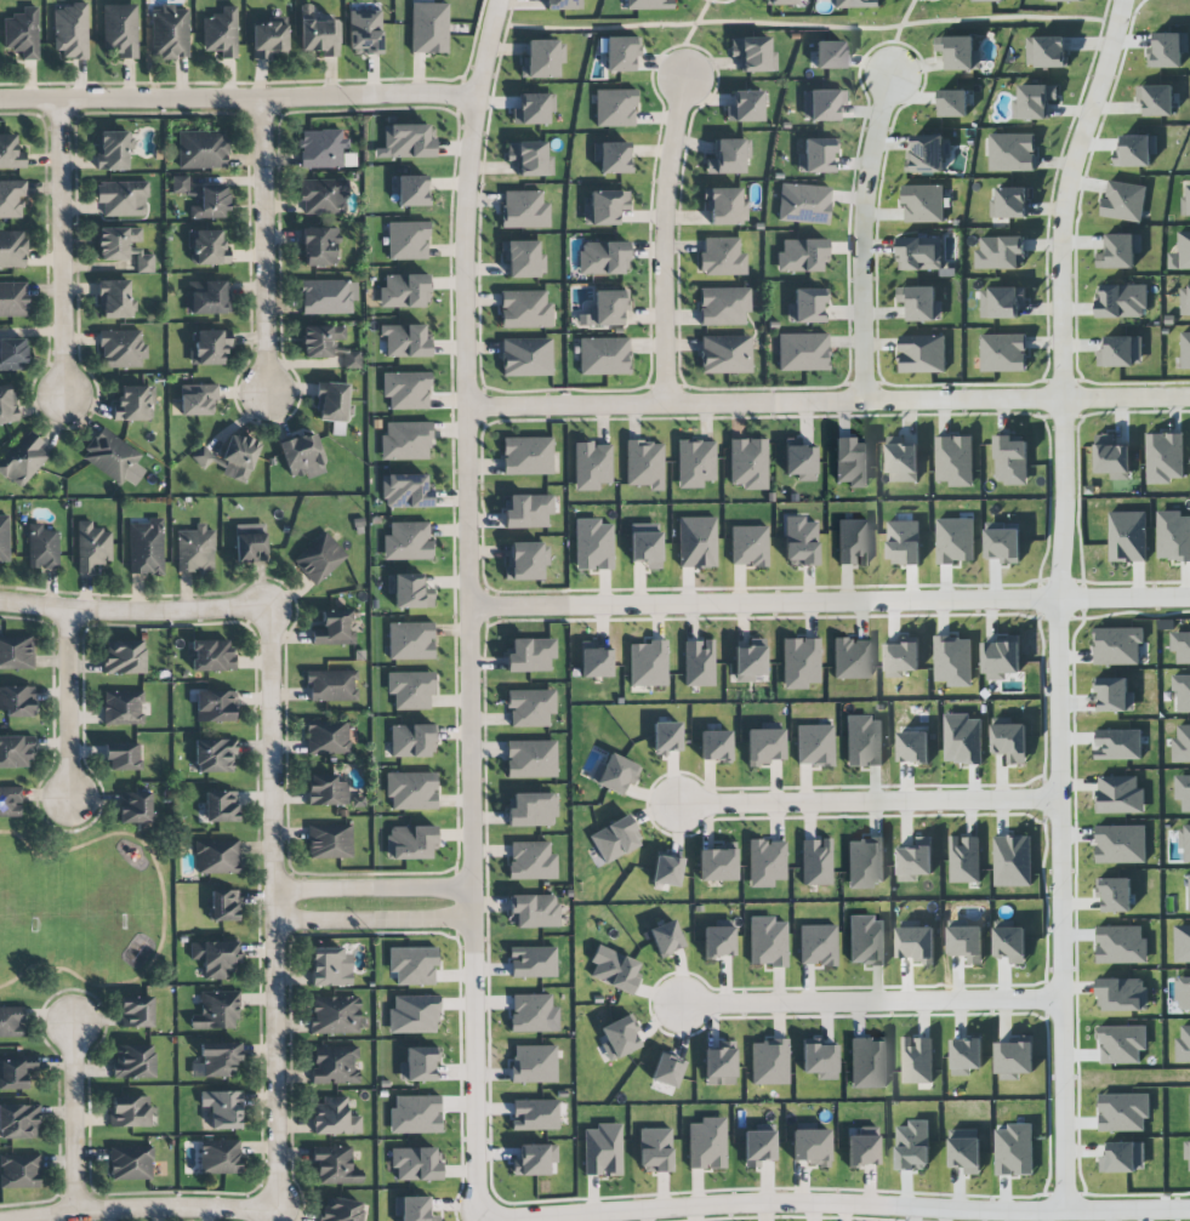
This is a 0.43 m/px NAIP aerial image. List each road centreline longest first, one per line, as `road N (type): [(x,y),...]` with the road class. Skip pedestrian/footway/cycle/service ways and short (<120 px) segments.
road 1 (residential): [(1125,0),(1070,177),(1061,233),(1065,1210)]
road 2 (residential): [(482,1211),(474,1172),(465,235),(477,101),(501,0)]
road 3 (residential): [(468,410),(1189,401)]
road 4 (residential): [(469,609),(1189,597)]
road 5 (residential): [(482,1211),(508,1220),(803,1202),(1189,1209)]
road 6 (residential): [(272,1203),(278,1187),(268,609)]
road 7 (residential): [(0,103),(477,101)]
road 8 (residential): [(678,804),(1060,799)]
road 9 (residential): [(1060,999),(682,1003)]
road 10 (residential): [(865,405),(864,211),(892,78)]
road 11 (residential): [(664,407),(664,215),(684,80)]
road 12 (residential): [(262,99),(267,392)]
road 13 (residential): [(59,102),(64,395)]
road 14 (residential): [(0,1220),(272,1203)]
road 15 (residential): [(268,609),(96,612),(0,601)]
road 16 (residential): [(272,922),(473,919)]
road 17 (residential): [(472,890),(272,892)]
road 18 (residential): [(67,610),(70,799)]
road 19 (residential): [(73,1210),(72,1026)]

